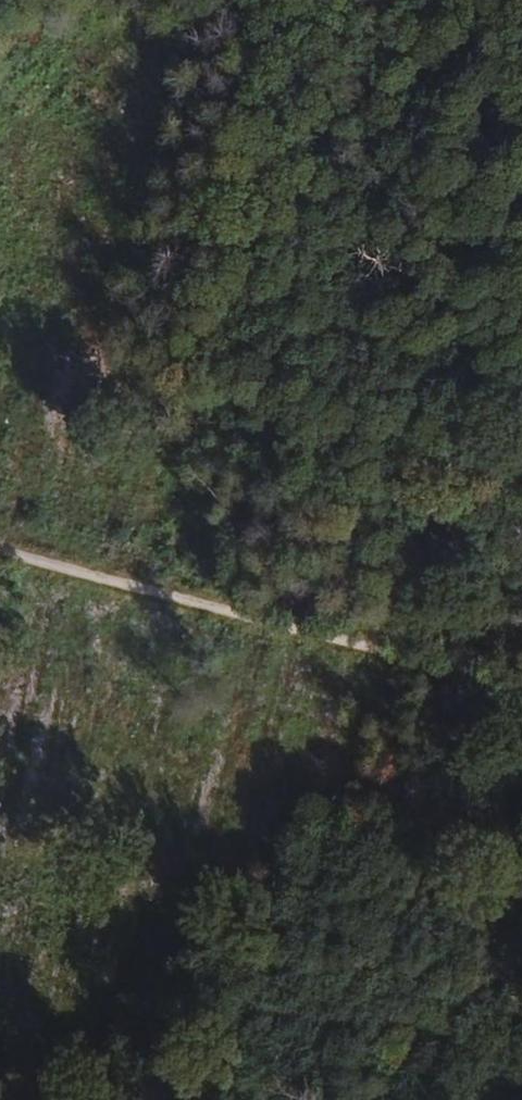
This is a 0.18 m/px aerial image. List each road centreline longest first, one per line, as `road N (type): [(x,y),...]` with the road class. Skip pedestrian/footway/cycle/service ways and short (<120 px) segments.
road 1 (track): [(0,546),(521,693)]

